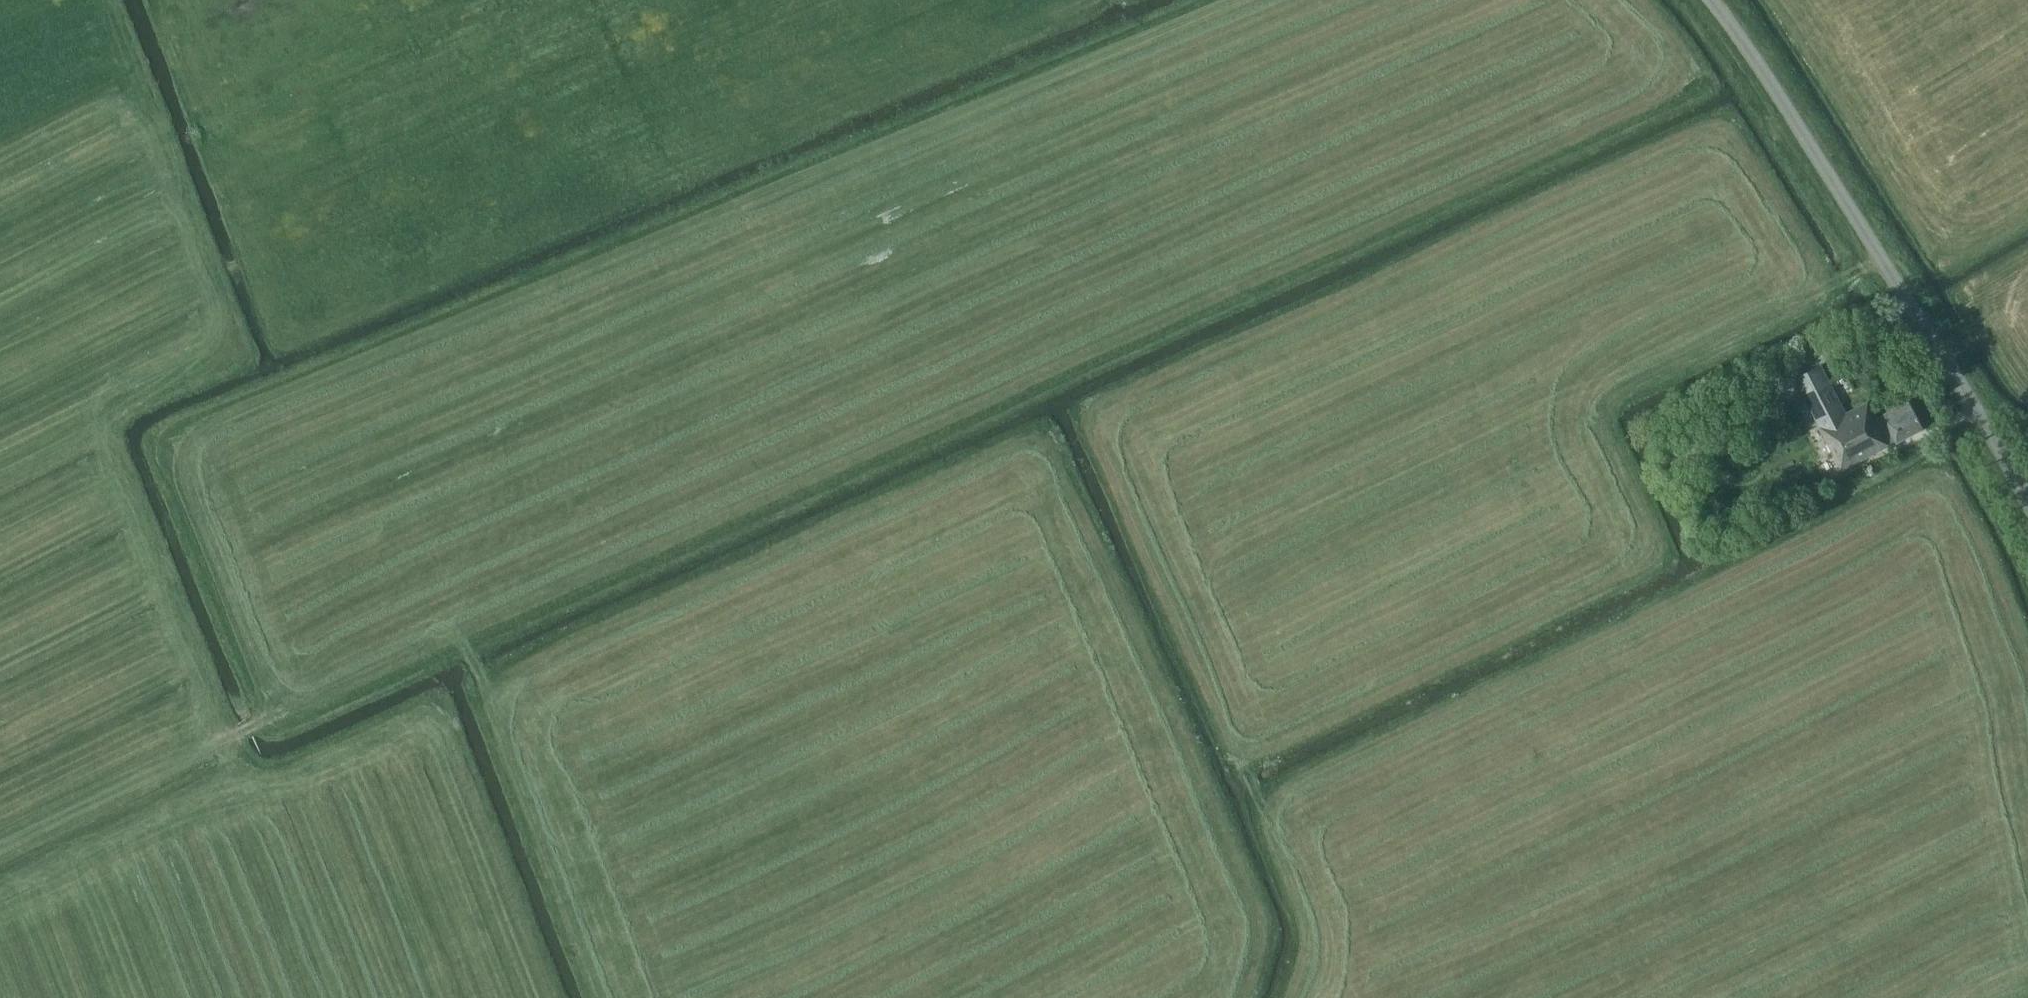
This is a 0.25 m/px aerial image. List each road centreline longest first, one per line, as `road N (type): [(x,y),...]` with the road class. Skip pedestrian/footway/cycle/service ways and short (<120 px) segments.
road 1 (unclassified): [(2027,495),(1713,0)]

